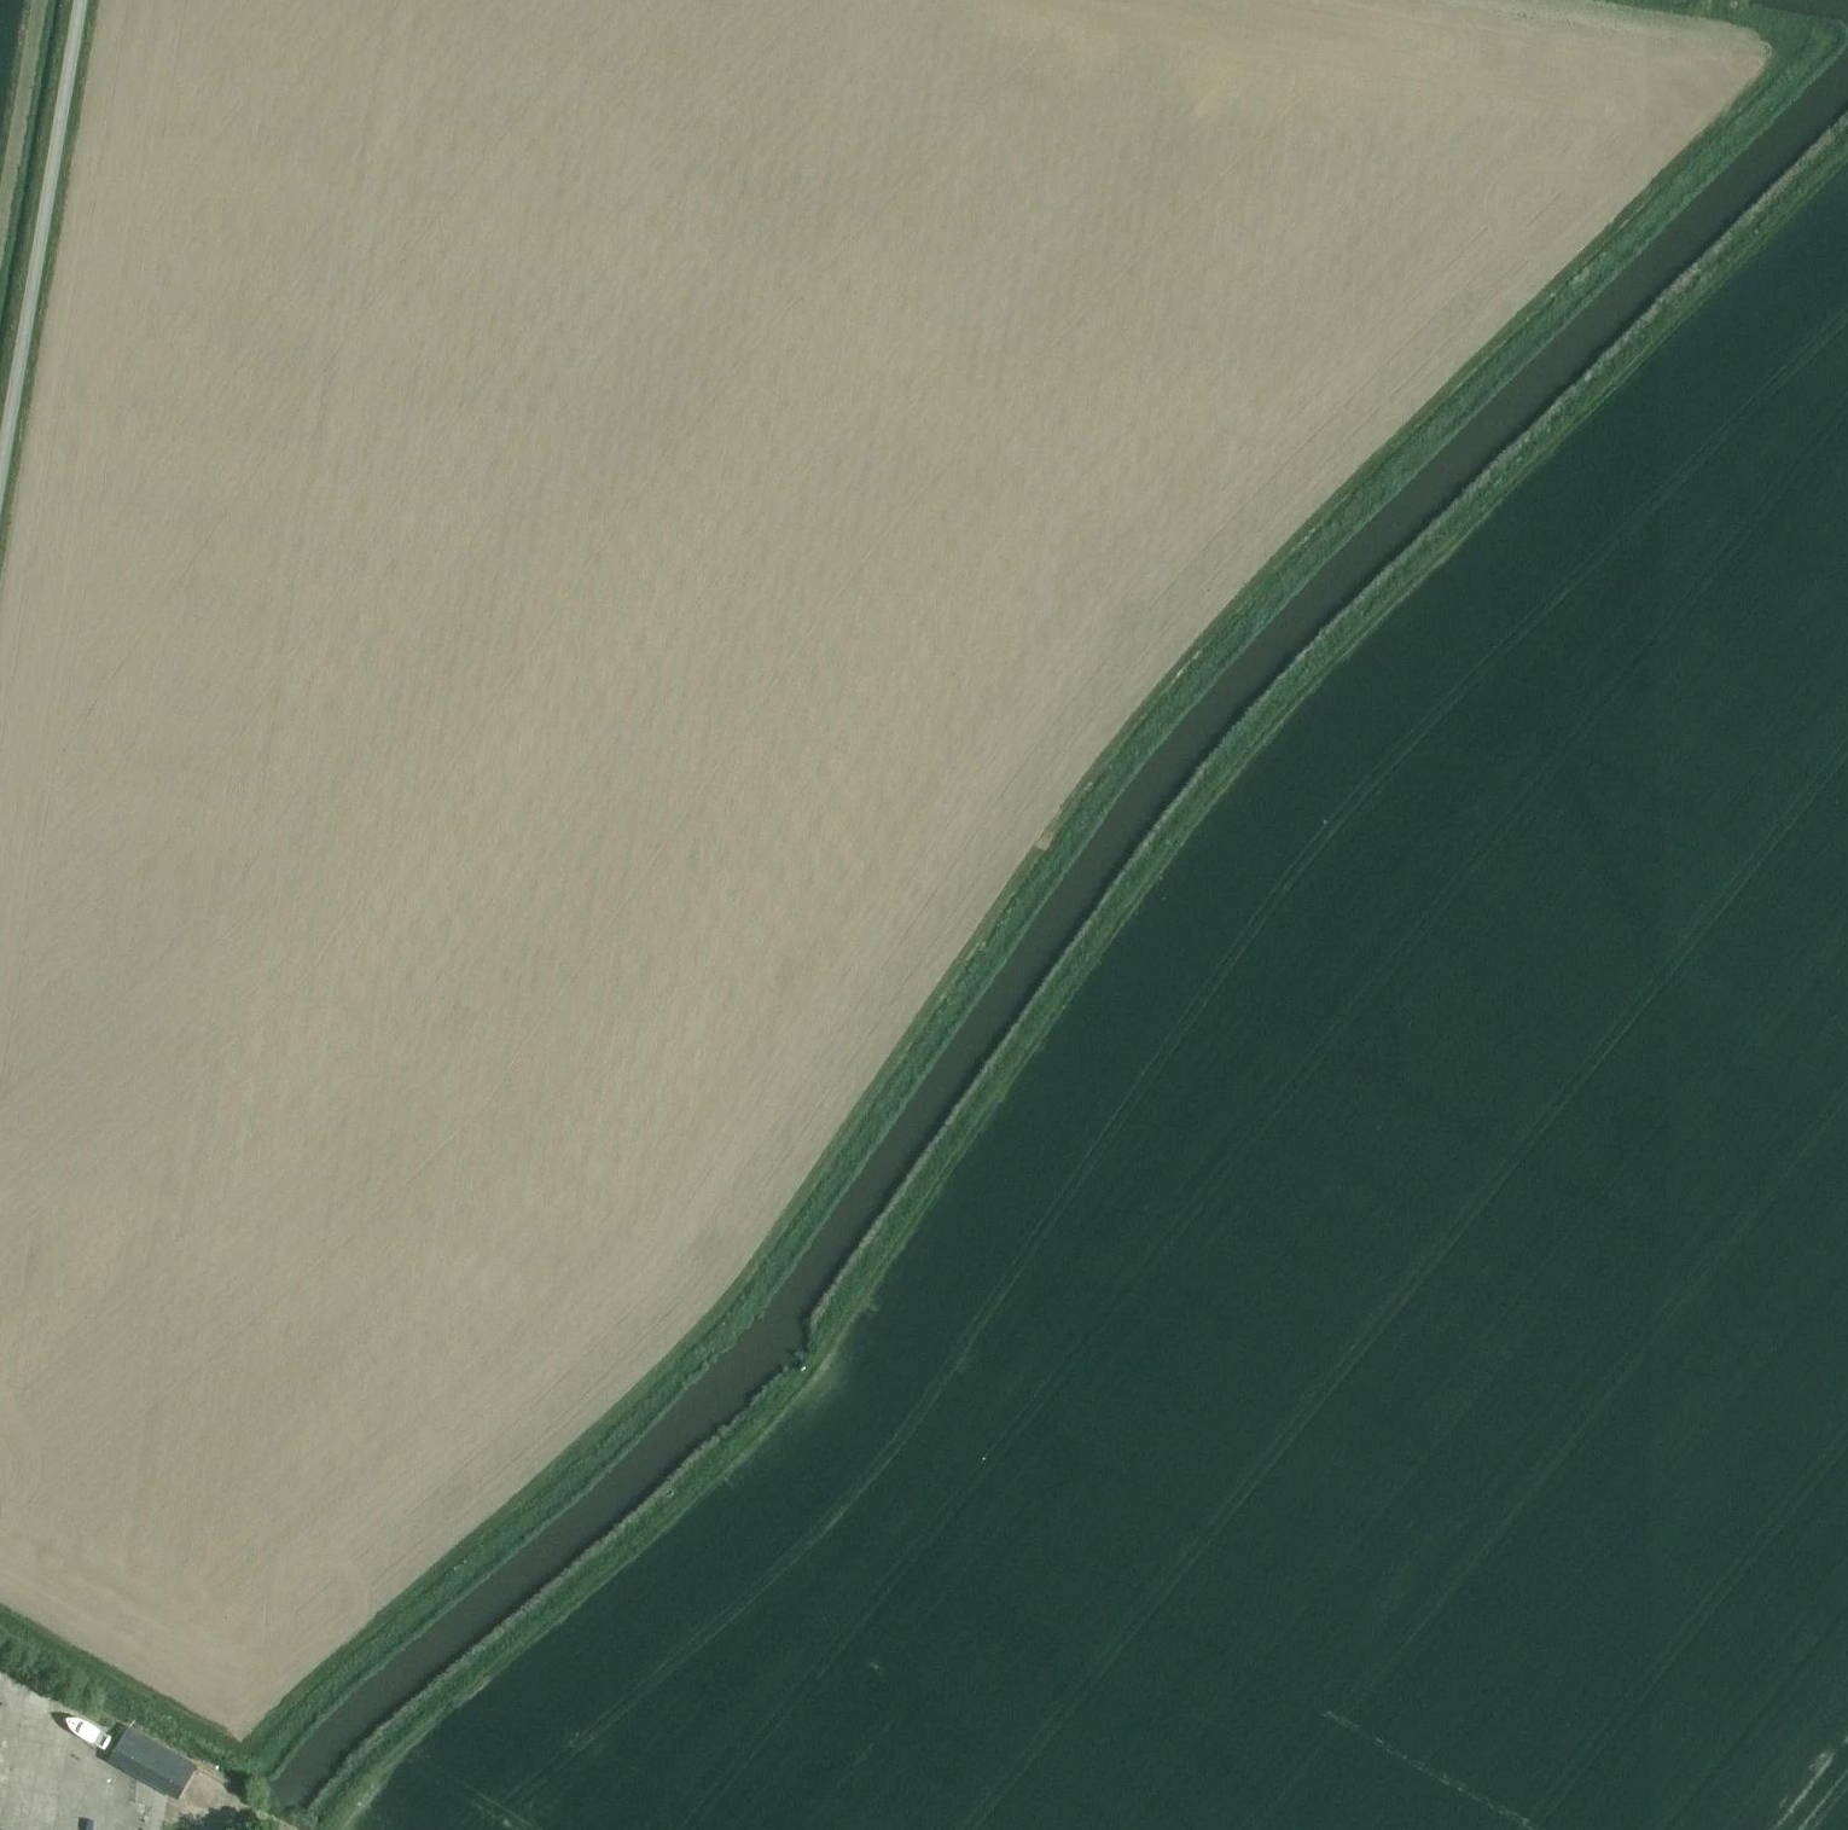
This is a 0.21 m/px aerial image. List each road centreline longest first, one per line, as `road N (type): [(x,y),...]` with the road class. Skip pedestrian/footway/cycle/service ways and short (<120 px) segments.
road 1 (unclassified): [(0,477),(80,0)]

